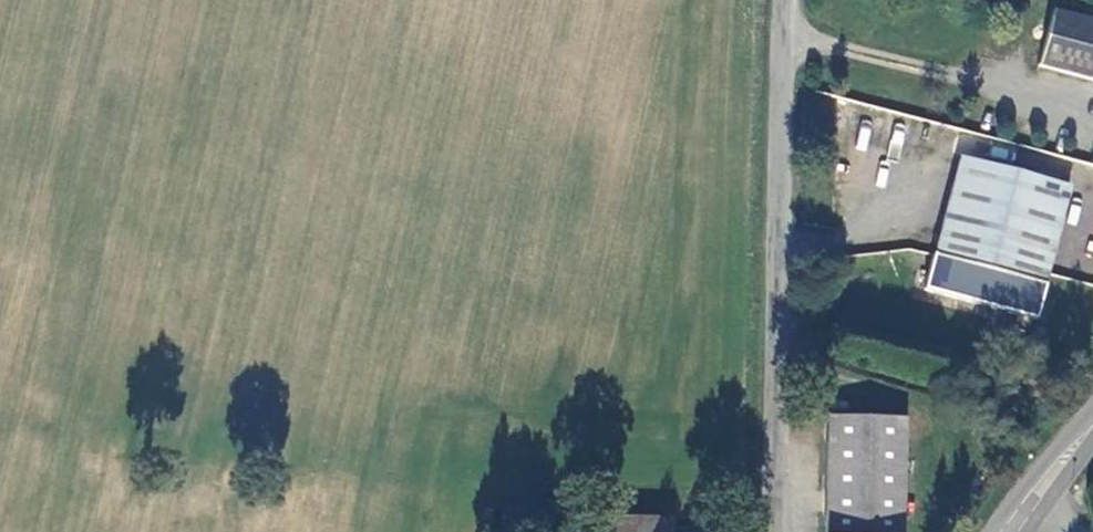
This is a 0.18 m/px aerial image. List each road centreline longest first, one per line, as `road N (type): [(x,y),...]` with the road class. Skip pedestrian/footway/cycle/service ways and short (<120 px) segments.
road 1 (unclassified): [(774,531),(786,0)]
road 2 (secondary): [(1015,531),(1092,434)]

